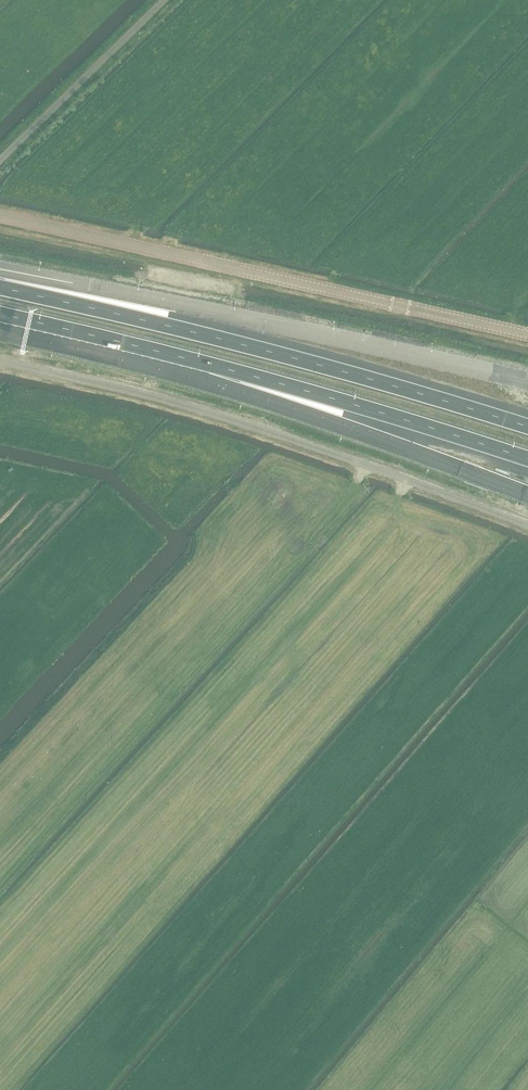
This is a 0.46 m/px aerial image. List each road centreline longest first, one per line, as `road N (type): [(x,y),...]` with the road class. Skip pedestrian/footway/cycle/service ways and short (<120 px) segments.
road 1 (motorway): [(527,427),(237,343),(0,288)]
road 2 (unclassified): [(527,336),(0,217)]
road 3 (motorway): [(527,382),(169,307),(0,283)]
road 4 (motorway): [(213,366),(527,490)]
road 5 (motorway): [(213,366),(527,460)]
road 6 (track): [(0,360),(225,414)]
road 7 (motorway): [(0,314),(213,366)]

